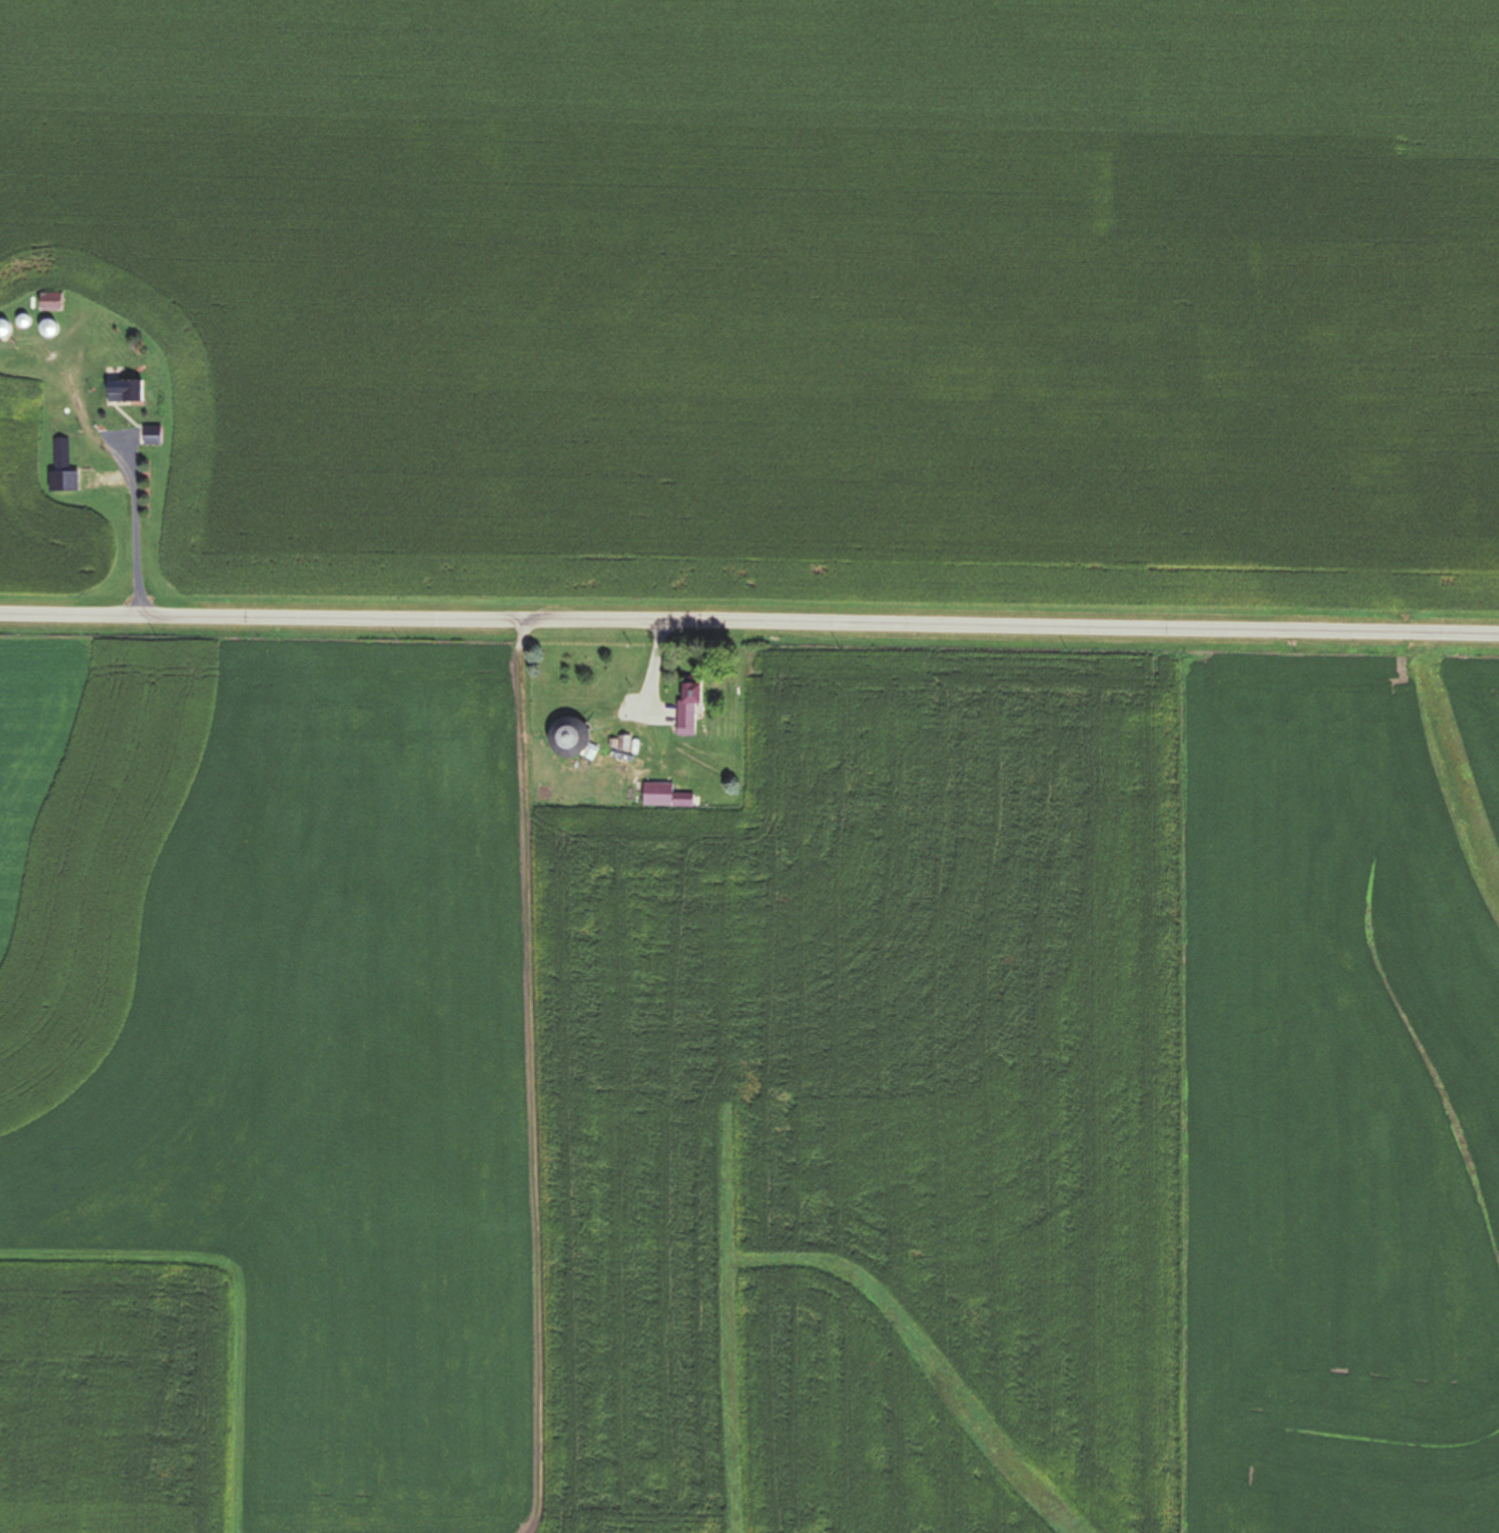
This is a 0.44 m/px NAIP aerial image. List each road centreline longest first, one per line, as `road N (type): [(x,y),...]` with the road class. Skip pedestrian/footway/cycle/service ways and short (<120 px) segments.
road 1 (residential): [(1498,636),(0,613)]

